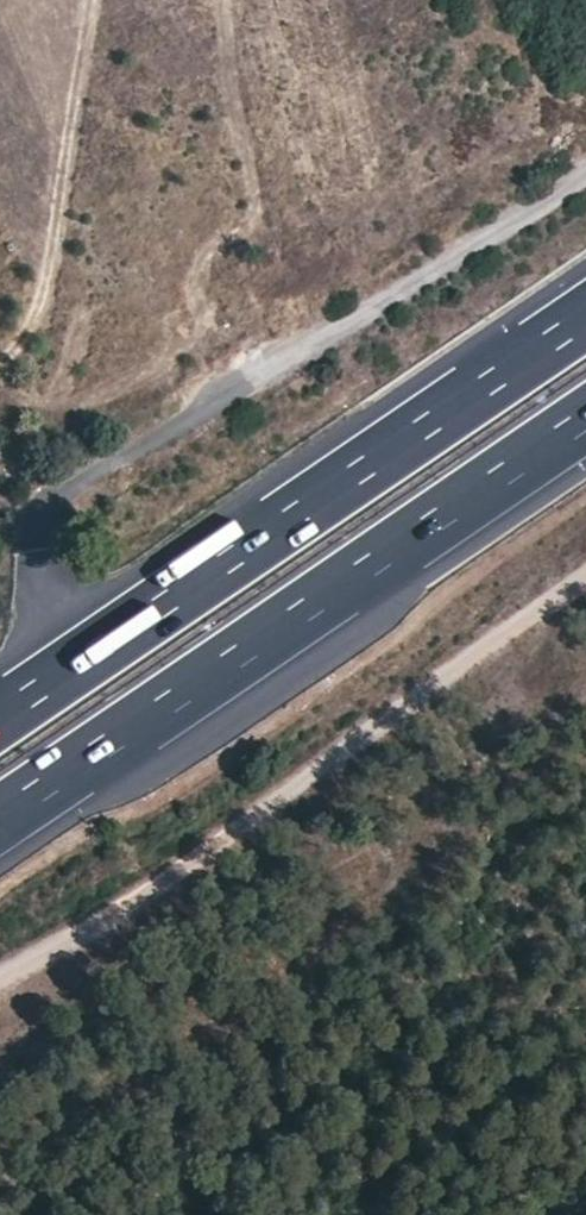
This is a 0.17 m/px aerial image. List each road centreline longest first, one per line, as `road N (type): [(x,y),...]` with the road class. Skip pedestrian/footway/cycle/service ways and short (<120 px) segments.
road 1 (track): [(585,582),(189,877),(0,992)]
road 2 (motorway): [(0,821),(585,425)]
road 3 (motorway): [(585,316),(0,710)]

